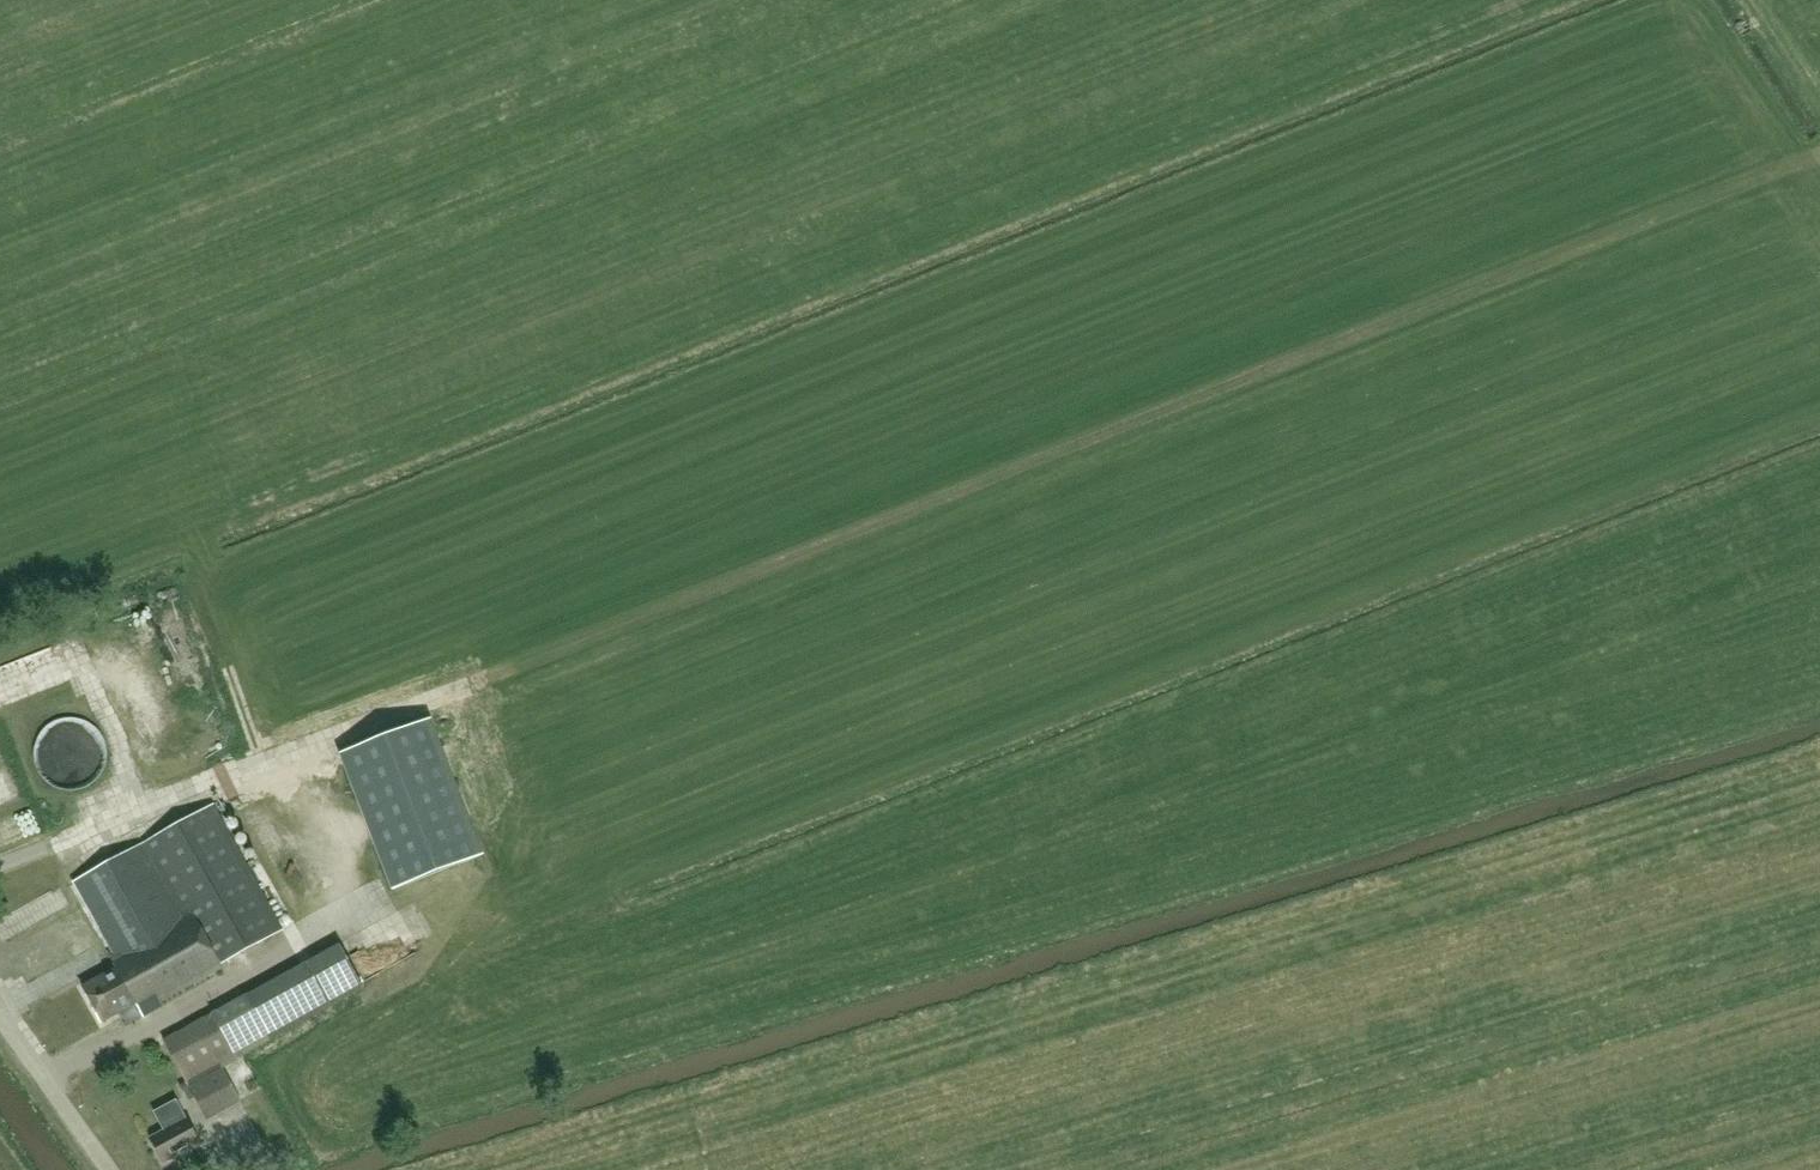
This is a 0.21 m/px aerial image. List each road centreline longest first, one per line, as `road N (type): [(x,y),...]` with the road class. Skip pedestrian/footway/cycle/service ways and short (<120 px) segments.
road 1 (unclassified): [(124,1169),(0,988)]

